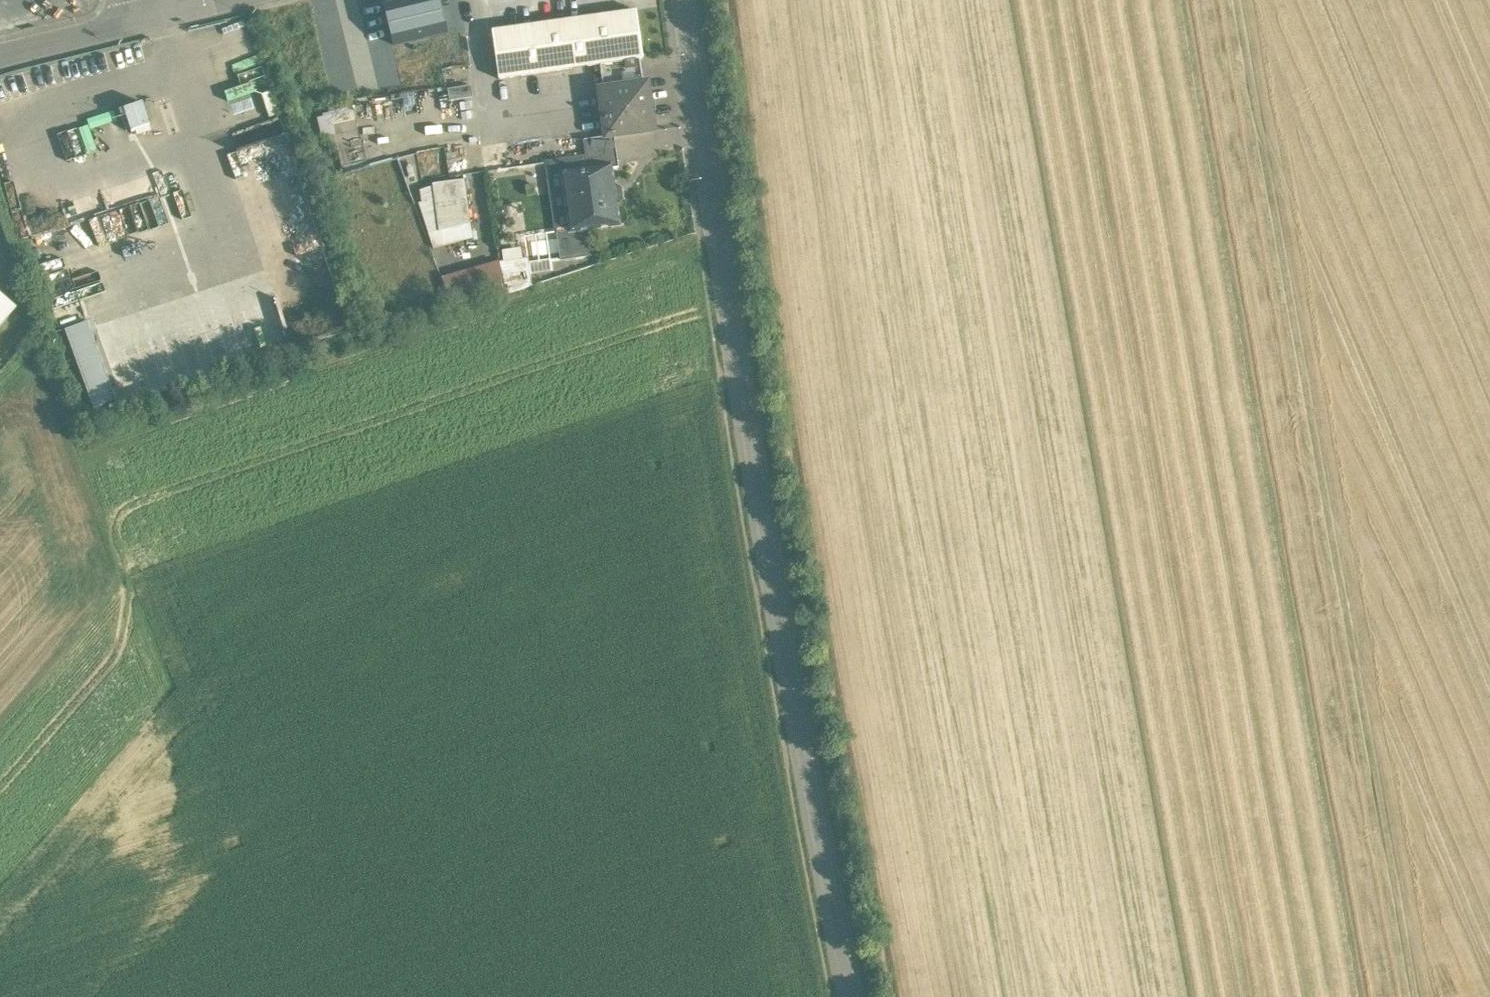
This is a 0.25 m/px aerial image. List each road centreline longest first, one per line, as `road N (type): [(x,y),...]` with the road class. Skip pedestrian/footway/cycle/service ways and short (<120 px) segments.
road 1 (unclassified): [(849,996),(786,668),(686,0)]
road 2 (residential): [(0,60),(153,19)]

